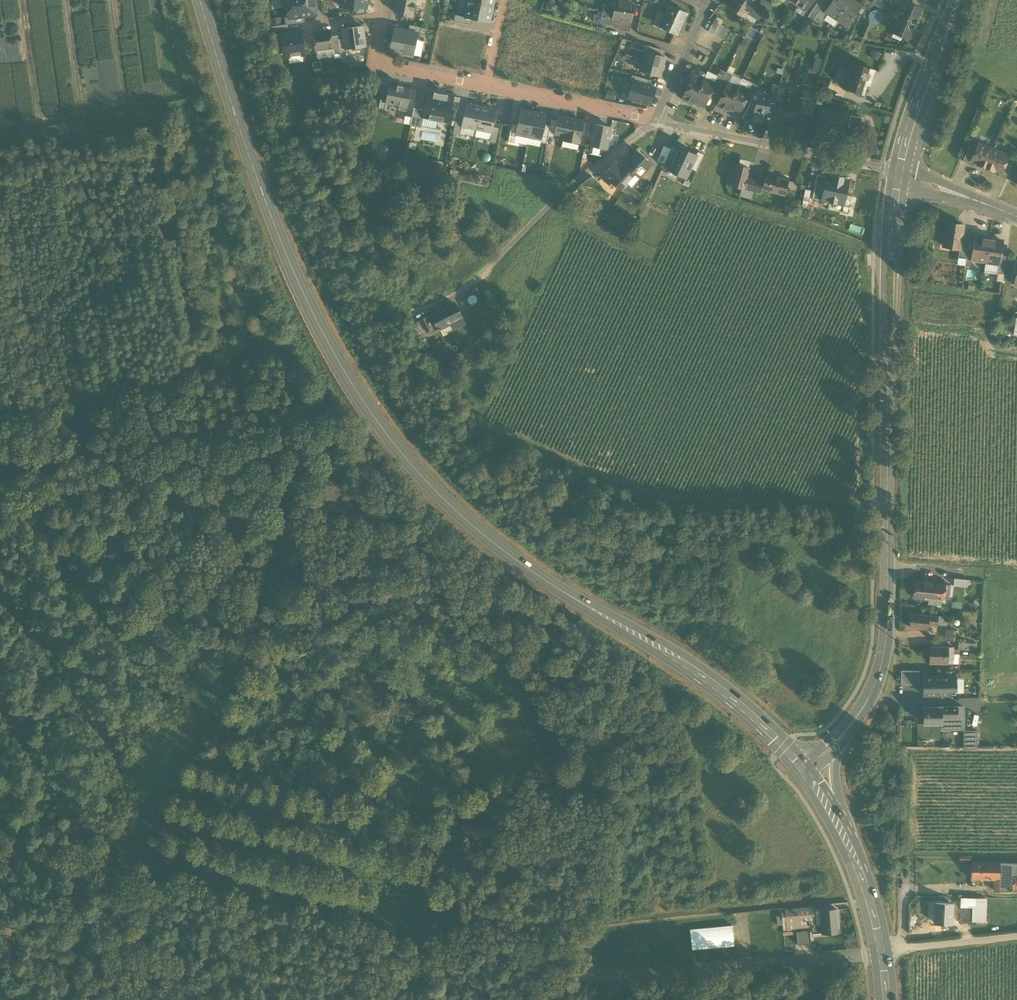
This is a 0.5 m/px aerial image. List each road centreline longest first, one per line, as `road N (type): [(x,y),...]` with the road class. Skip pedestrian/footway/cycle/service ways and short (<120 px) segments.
road 1 (primary): [(198,0),(266,212),(319,333),(405,463),(478,531),(574,600),(721,688),(811,773)]
road 2 (track): [(0,419),(130,396),(280,345),(310,379),(313,399),(238,655),(113,866)]
road 3 (track): [(587,977),(480,944),(113,866),(72,999)]
road 4 (secondary): [(898,172),(886,624),(875,682),(811,773)]
road 5 (unclassified): [(882,951),(587,977),(544,999)]
road 6 (residential): [(381,16),(378,62),(652,121)]
road 7 (unclassified): [(652,121),(555,198),(468,288),(398,316)]
road 8 (residential): [(652,121),(898,172)]
road 9 (primary): [(811,773),(858,858),(882,951)]
road 10 (tertiary): [(959,0),(898,172)]
road 11 (track): [(346,232),(378,62)]
road 12 (track): [(882,951),(1016,936)]
road 13 (secondary): [(898,172),(1016,216)]
road 14 (residential): [(708,9),(652,121)]

